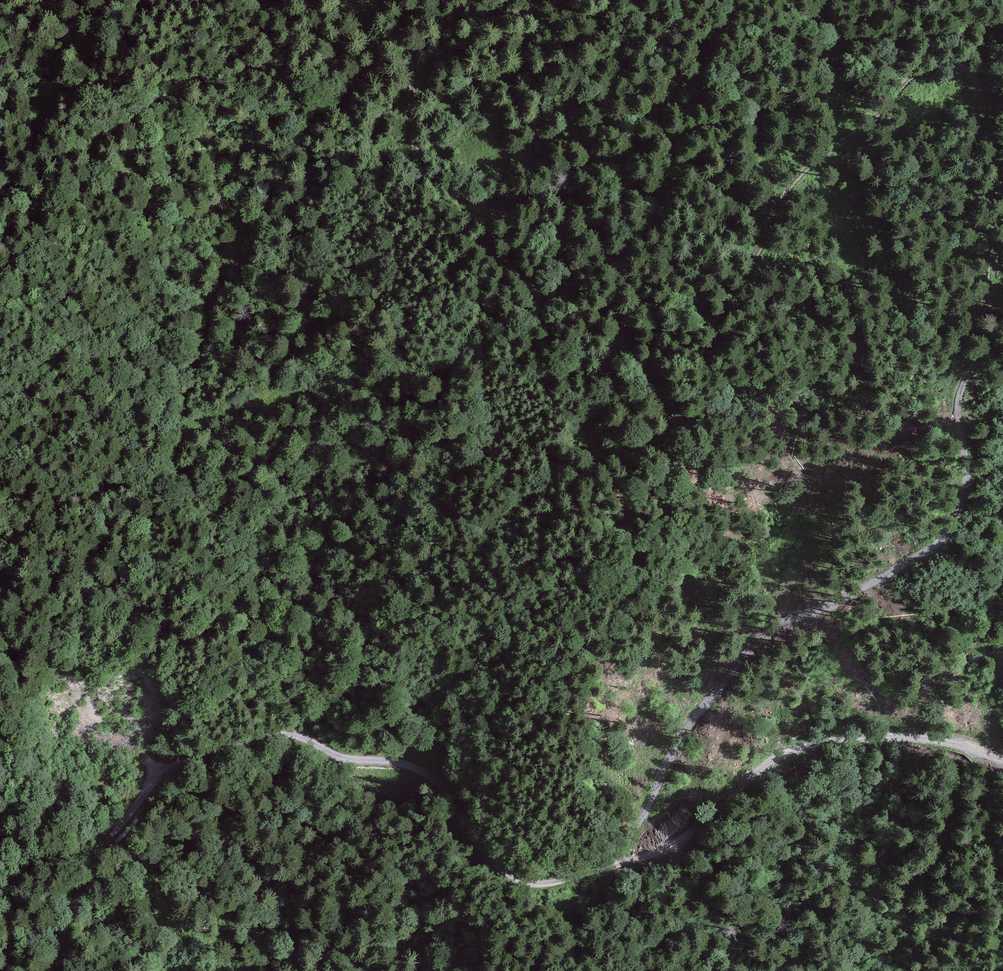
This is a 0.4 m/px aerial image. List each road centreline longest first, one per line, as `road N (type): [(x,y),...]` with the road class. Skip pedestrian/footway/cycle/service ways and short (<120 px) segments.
road 1 (track): [(624,863),(678,740),(754,641),(897,569),(939,536),(964,489),(961,384),(991,338),(978,266),(999,204),(981,91),(962,65),(915,74),(839,148),(794,177),(747,267),(735,330),(661,376),(625,350),(591,216),(564,201),(475,211),(434,201),(409,148),(388,0)]
road 2 (track): [(52,970),(100,853),(154,779),(290,731),(347,759),(400,761),(443,787),(476,846),(519,883),(550,885),(624,863)]
road 3 (track): [(0,676),(93,598),(107,522),(164,492),(180,429),(273,391)]
road 4 (track): [(1002,762),(913,737),(848,737),(784,752),(669,849),(624,863)]
road 5 (track): [(625,350),(631,324),(618,186),(564,115),(604,0)]
road 6 (track): [(267,0),(240,47),(29,168),(0,203)]
road 7 (track): [(296,970),(292,954),(306,919),(268,910),(259,970)]
road 8 (track): [(8,970),(10,887),(0,847)]

